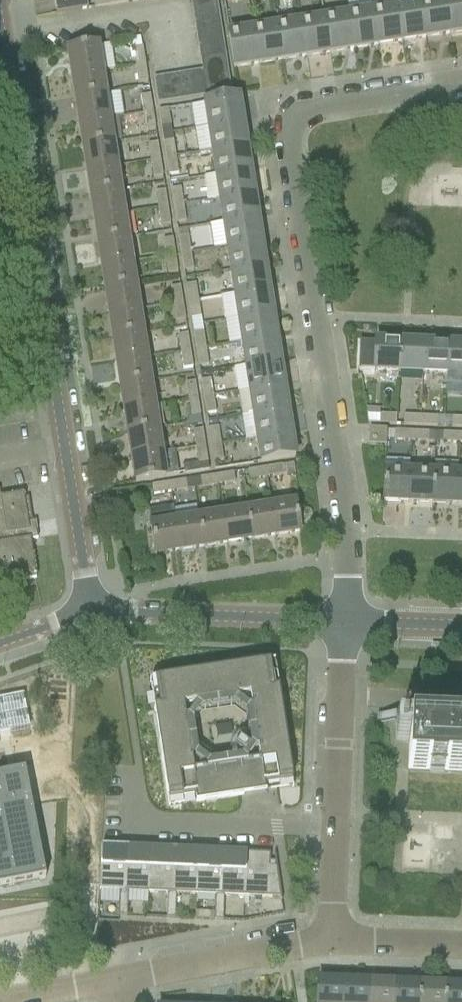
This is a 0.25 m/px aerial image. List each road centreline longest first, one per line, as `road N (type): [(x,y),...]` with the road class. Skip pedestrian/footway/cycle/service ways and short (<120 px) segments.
road 1 (unclassified): [(342,621),(336,446),(281,147),(284,124),(298,111),(461,82)]
road 2 (tertiary): [(92,612),(0,20)]
road 3 (unclassified): [(332,937),(342,621)]
road 4 (tertiary): [(92,612),(342,621)]
road 5 (unclassified): [(128,976),(332,937)]
road 6 (unclassified): [(0,1001),(128,976)]
road 7 (unclassified): [(461,947),(332,937)]

